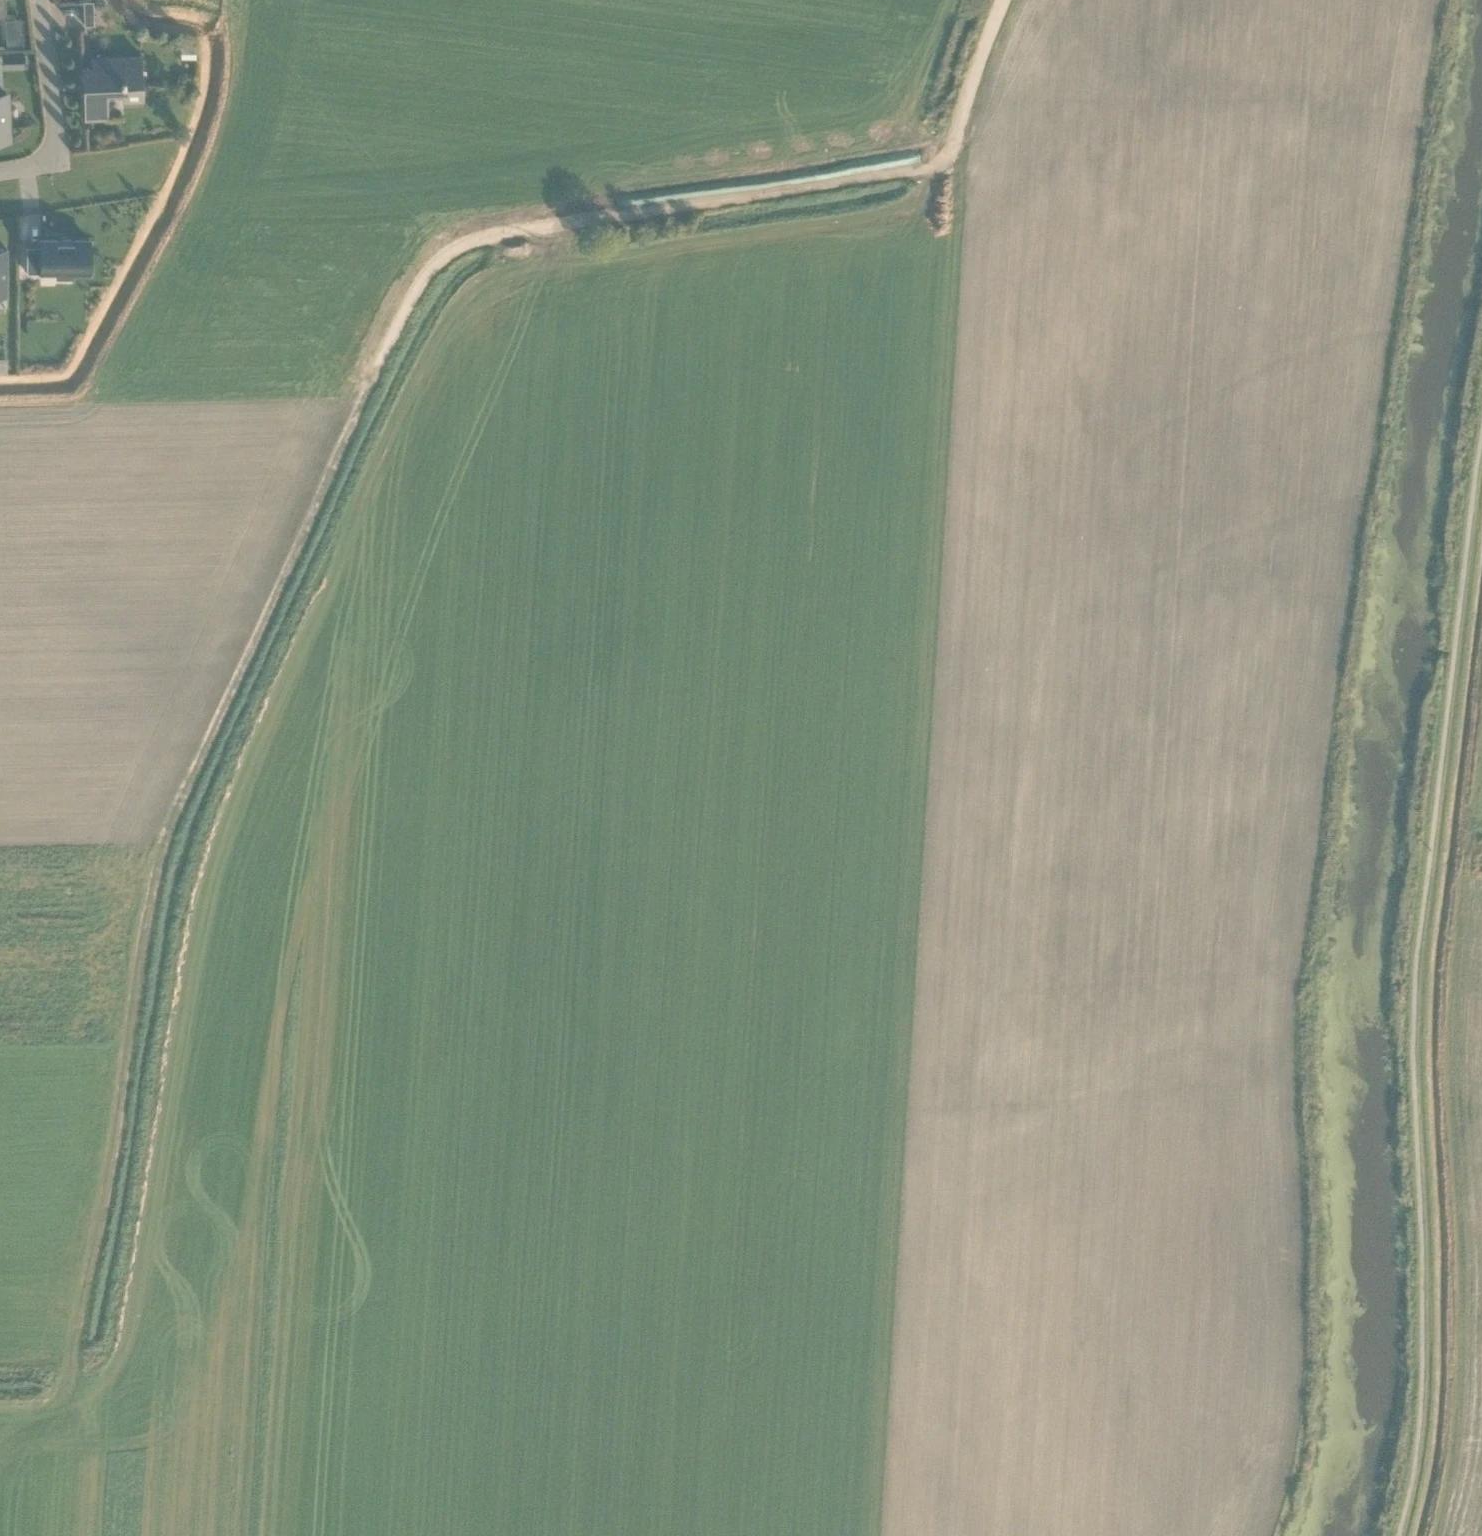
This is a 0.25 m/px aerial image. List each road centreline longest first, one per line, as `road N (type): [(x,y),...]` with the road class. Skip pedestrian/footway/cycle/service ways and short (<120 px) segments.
road 1 (residential): [(0,177),(49,167),(56,157),(38,0)]

